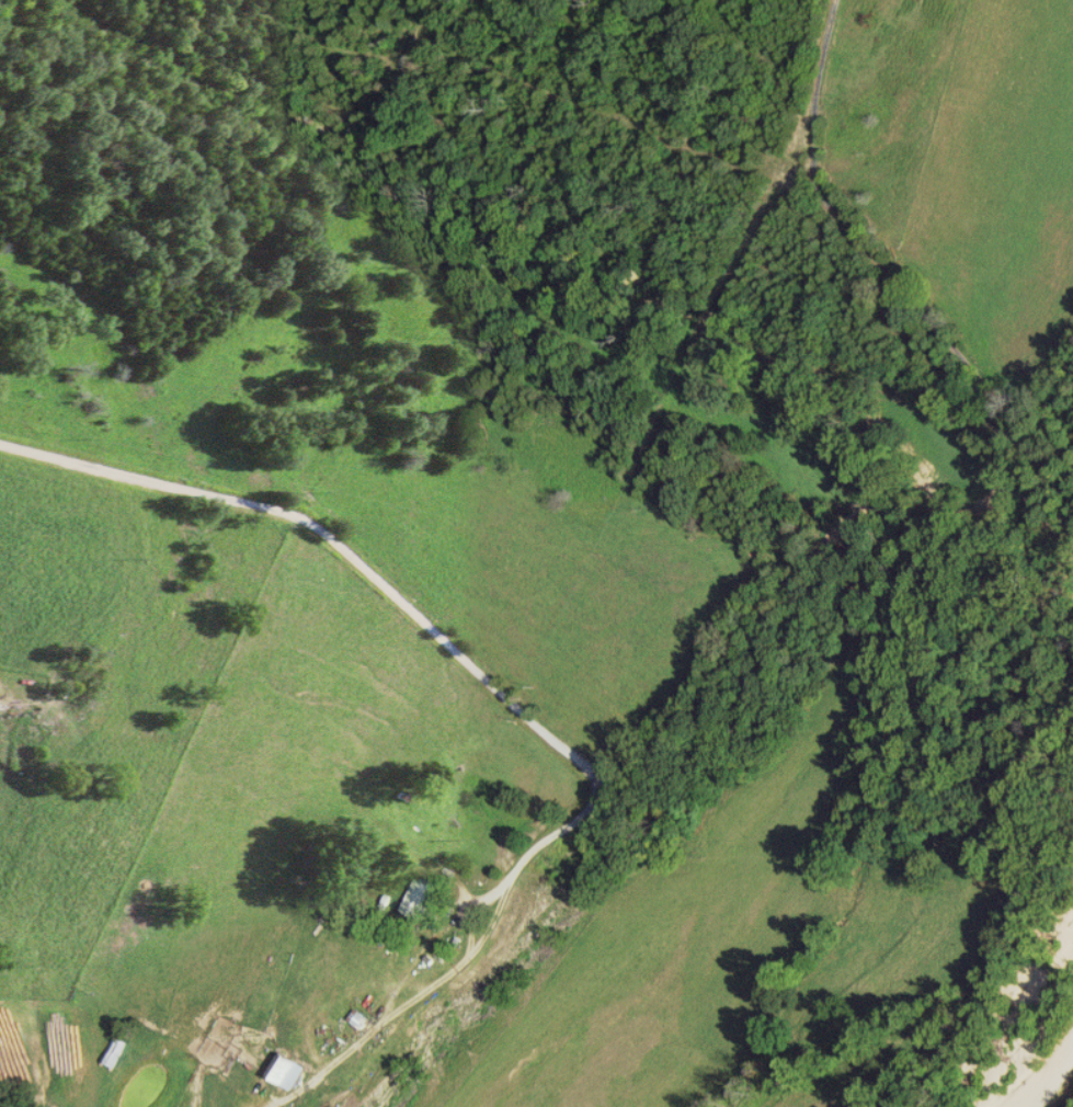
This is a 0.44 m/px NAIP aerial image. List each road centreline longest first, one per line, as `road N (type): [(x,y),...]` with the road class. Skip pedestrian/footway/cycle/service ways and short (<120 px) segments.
road 1 (residential): [(298,1106),(473,971),(500,937),(520,880),(547,852),(603,817),(609,792),(312,523),(0,444)]
road 2 (residential): [(609,792),(700,739),(870,516),(892,506),(974,522),(1005,505),(1021,478),(1027,457),(1017,419),(923,360),(889,271),(824,185),(822,113),(845,0)]

